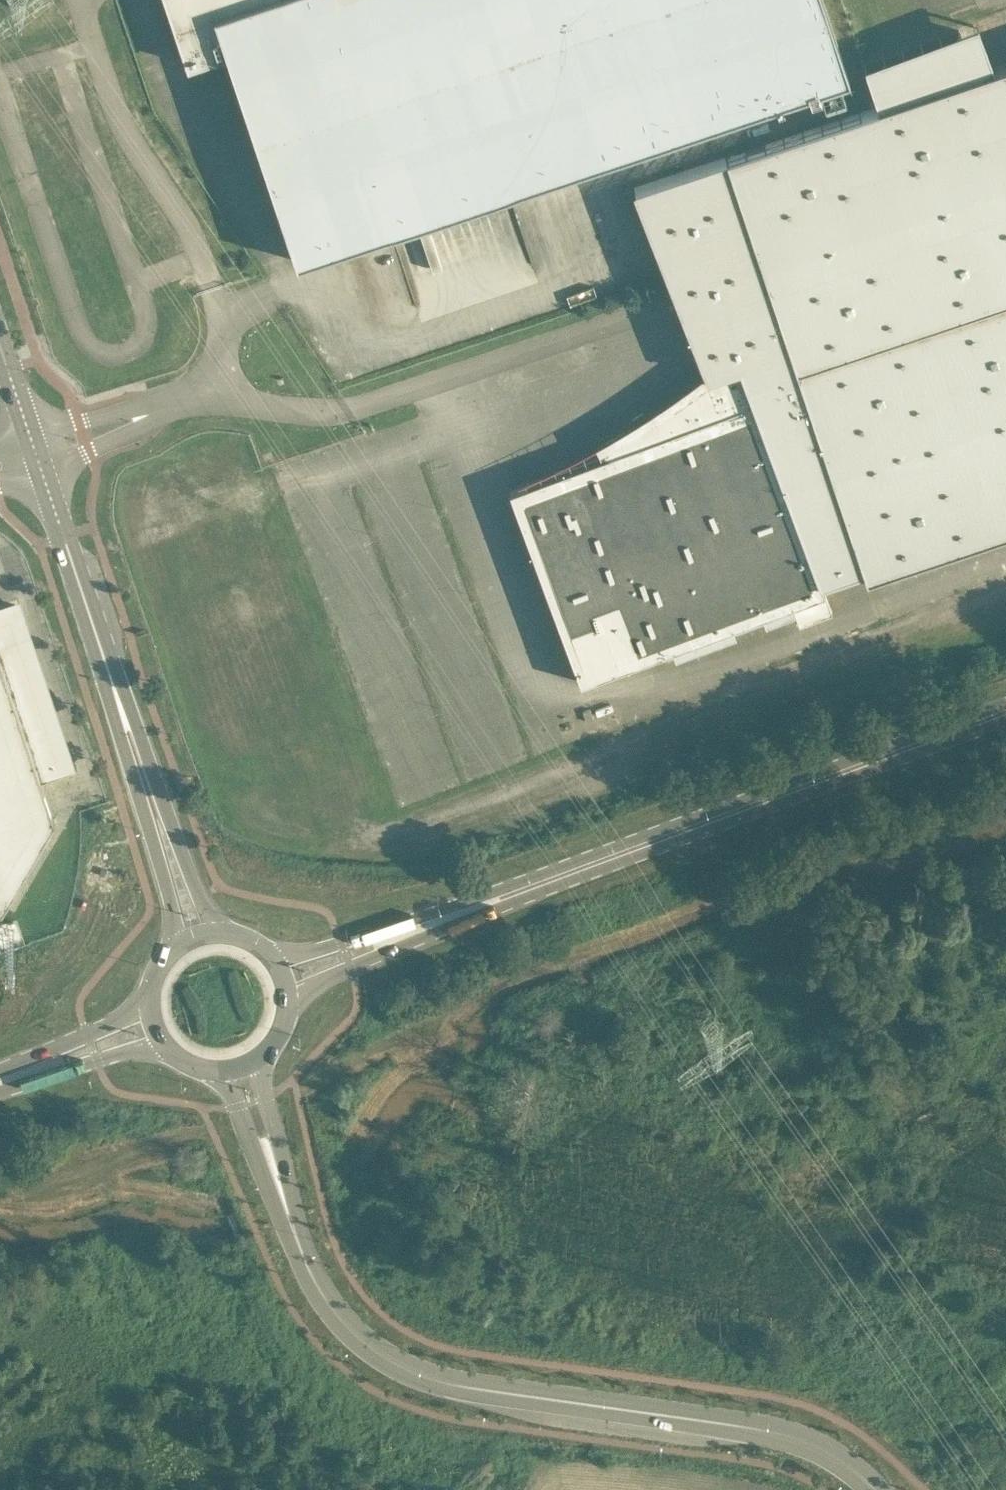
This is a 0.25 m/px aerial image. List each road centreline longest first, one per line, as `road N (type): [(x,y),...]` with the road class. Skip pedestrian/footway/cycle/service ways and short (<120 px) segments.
road 1 (primary): [(1005,695),(233,976)]
road 2 (primary): [(247,1011),(1005,729)]
road 3 (tertiary): [(878,1489),(831,1452),(773,1430),(483,1387),(403,1362)]
road 4 (unclassified): [(591,328),(328,408),(220,389),(165,407)]
road 5 (tertiary): [(210,1023),(308,1282),(350,1337),(403,1362)]
road 6 (tertiary): [(403,1362),(383,1317),(335,1252),(247,1011)]
road 7 (secondary): [(97,633),(110,728),(199,988)]
road 8 (secondary): [(233,976),(144,722),(97,633)]
road 9 (primary): [(0,1101),(210,1023)]
road 10 (primary): [(199,988),(0,1061)]
road 11 (secondary): [(40,466),(97,633)]
road 12 (unclassified): [(165,407),(29,434)]
road 13 (unclassified): [(40,466),(165,407)]

